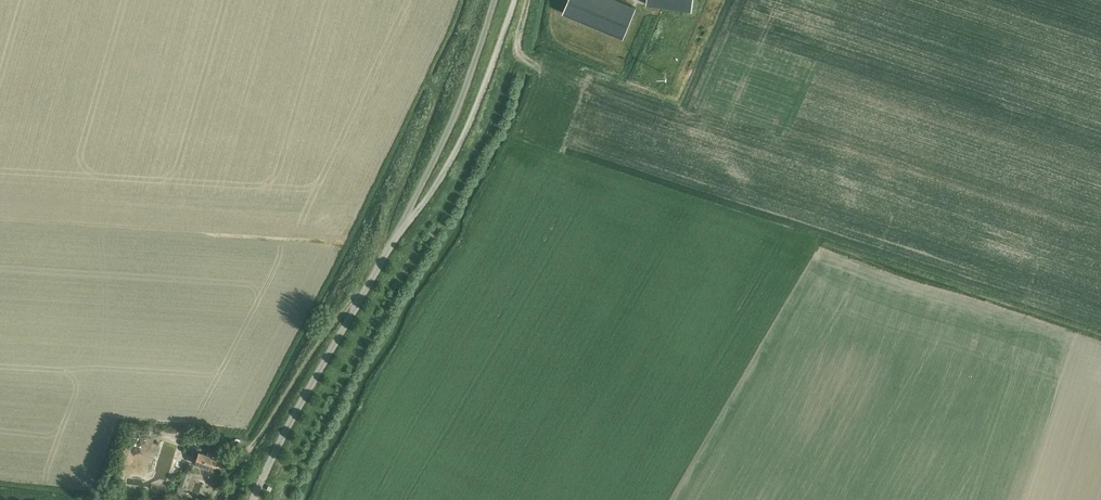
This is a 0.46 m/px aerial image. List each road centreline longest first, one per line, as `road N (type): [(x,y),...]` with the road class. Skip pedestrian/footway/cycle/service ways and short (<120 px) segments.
road 1 (unclassified): [(253,499),(387,248)]
road 2 (unclassified): [(387,248),(429,197),(482,103),(517,0)]
road 3 (unclassified): [(387,248),(466,90),(493,0)]

